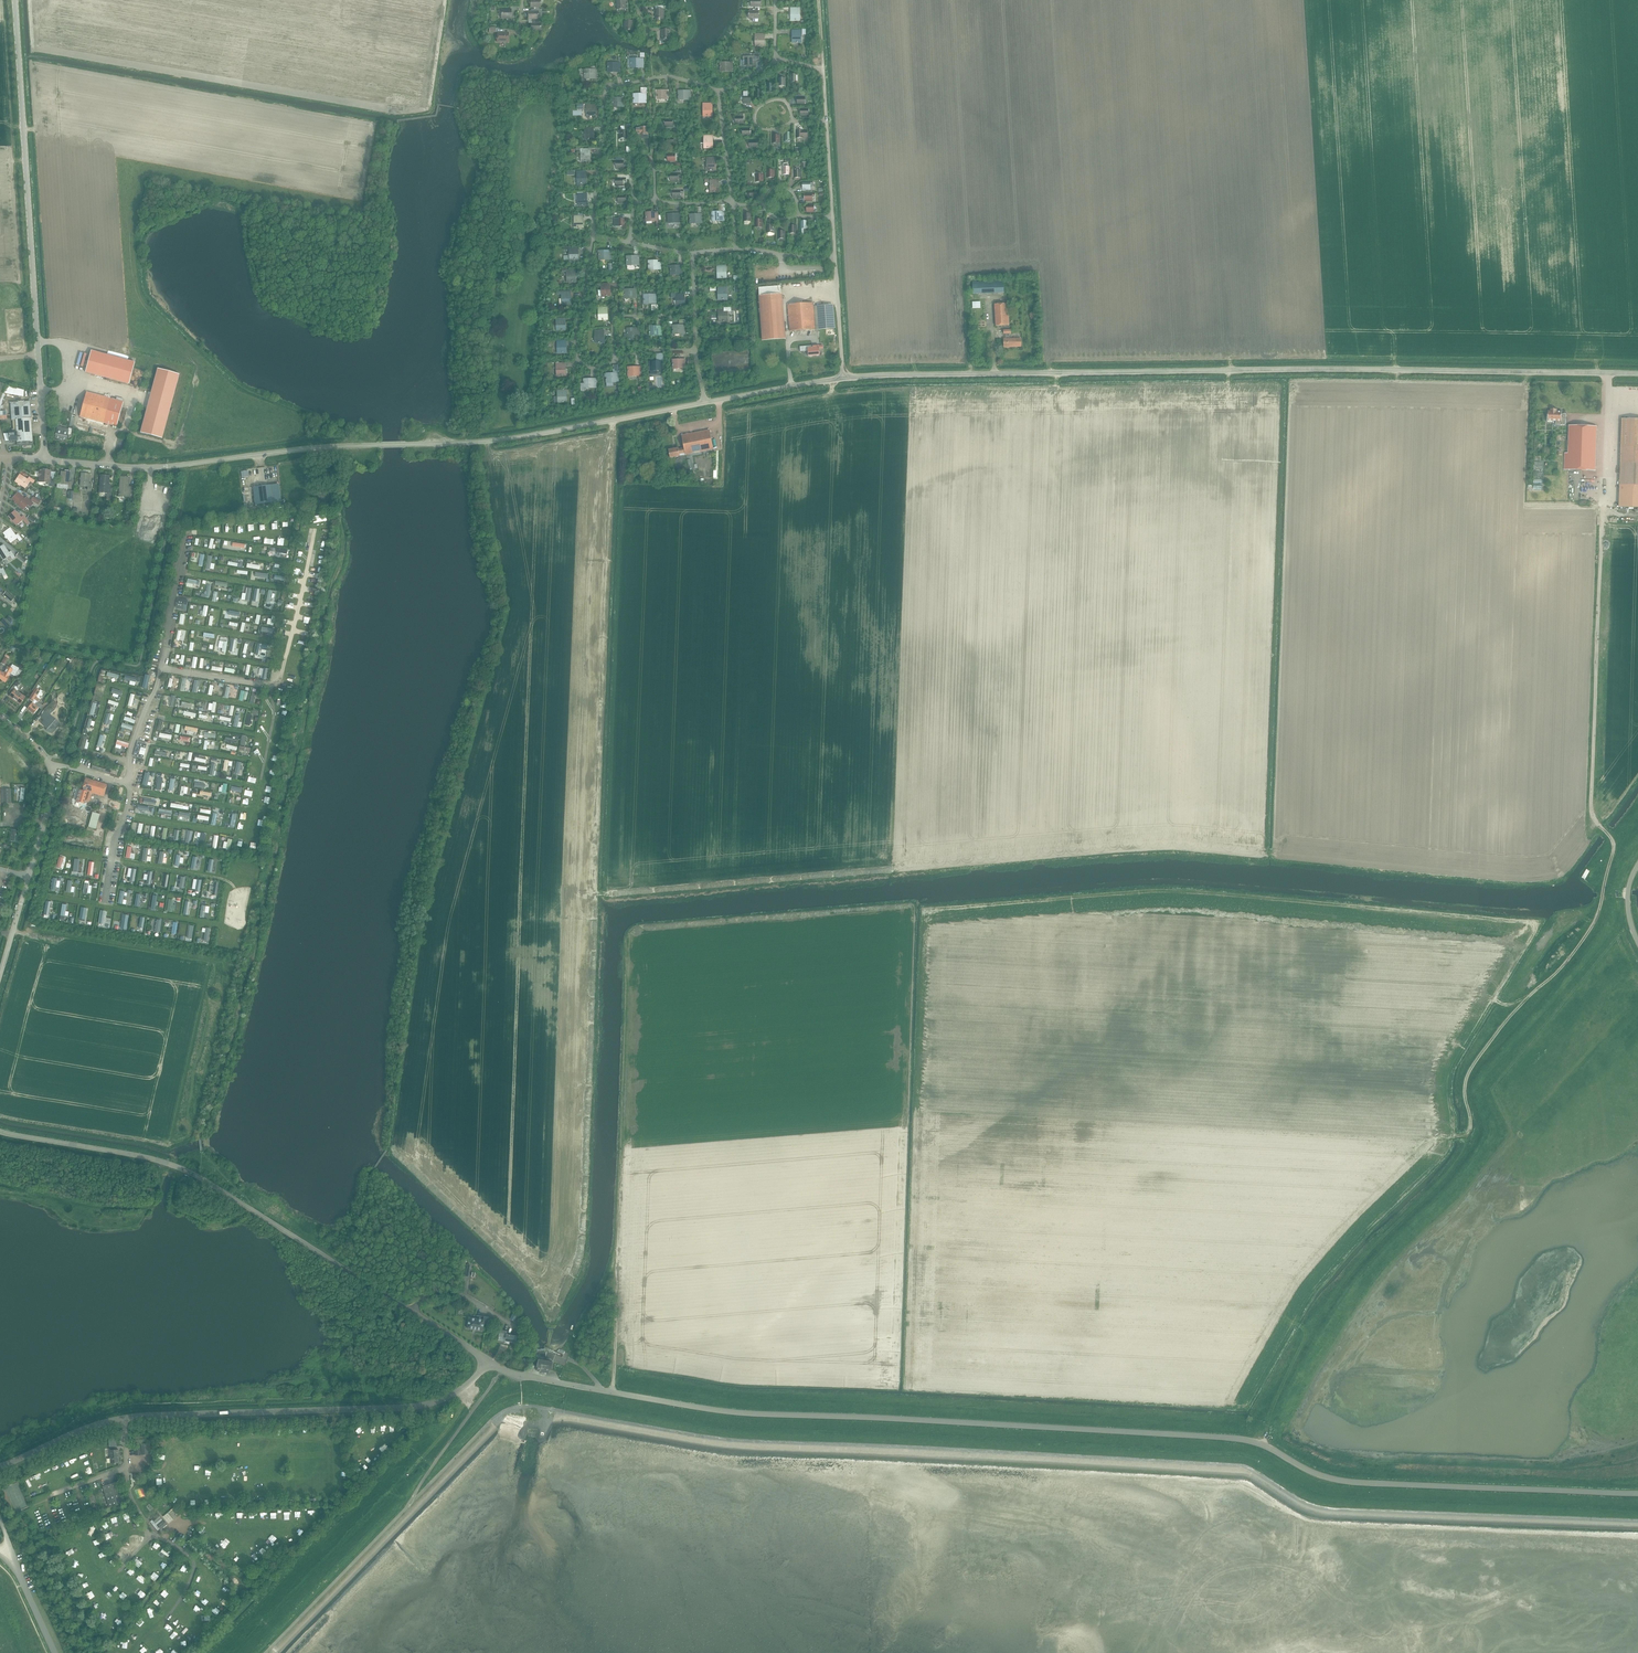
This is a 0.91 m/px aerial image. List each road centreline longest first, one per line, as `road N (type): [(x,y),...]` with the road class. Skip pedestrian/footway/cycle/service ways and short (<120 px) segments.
road 1 (unclassified): [(1637,1493),(1336,1480),(1257,1442),(698,1409),(491,1364)]
road 2 (tertiary): [(843,378),(1280,365),(1637,371)]
road 3 (tertiary): [(45,460),(150,467),(304,449),(465,443),(706,403)]
road 4 (track): [(1491,1000),(1521,998),(1554,977),(1604,904),(1615,854),(1592,811),(1602,514)]
road 5 (unclassified): [(491,1364),(191,1173),(0,1131)]
road 6 (track): [(246,962),(326,587),(340,561),(336,505),(351,445)]
road 7 (unclassified): [(0,1467),(122,1416),(425,1406),(491,1364)]
road 8 (tertiary): [(45,460),(16,0)]
road 9 (residential): [(593,234),(608,86),(664,77),(718,93)]
road 10 (track): [(12,931),(246,962)]
road 11 (track): [(200,1134),(246,962)]
road 12 (residential): [(615,361),(578,366),(593,234)]
road 13 (residential): [(163,666),(183,534),(199,531)]
road 14 (tertiary): [(706,403),(843,378)]
road 15 (residential): [(129,784),(130,751),(163,666)]
road 16 (residential): [(105,902),(129,784)]

